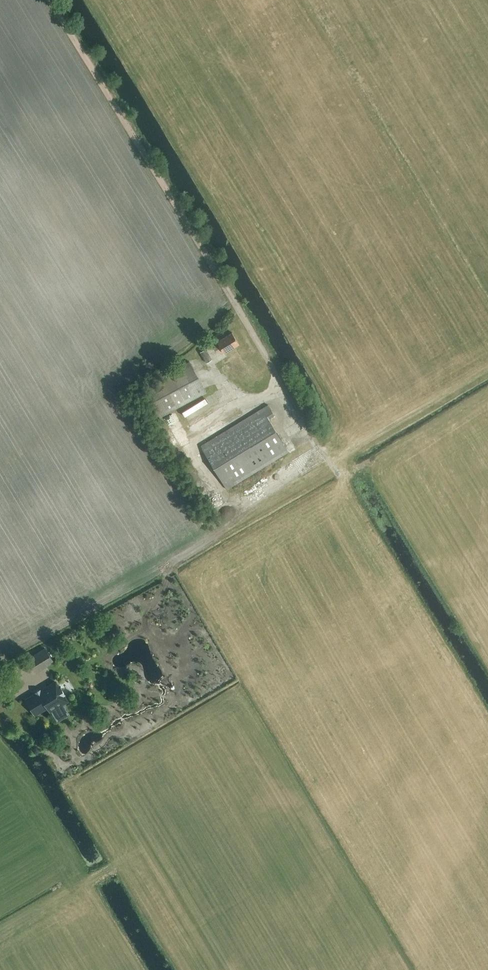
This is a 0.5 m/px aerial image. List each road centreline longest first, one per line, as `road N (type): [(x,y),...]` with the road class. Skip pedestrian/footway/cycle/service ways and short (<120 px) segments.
road 1 (track): [(48,0),(283,387)]

